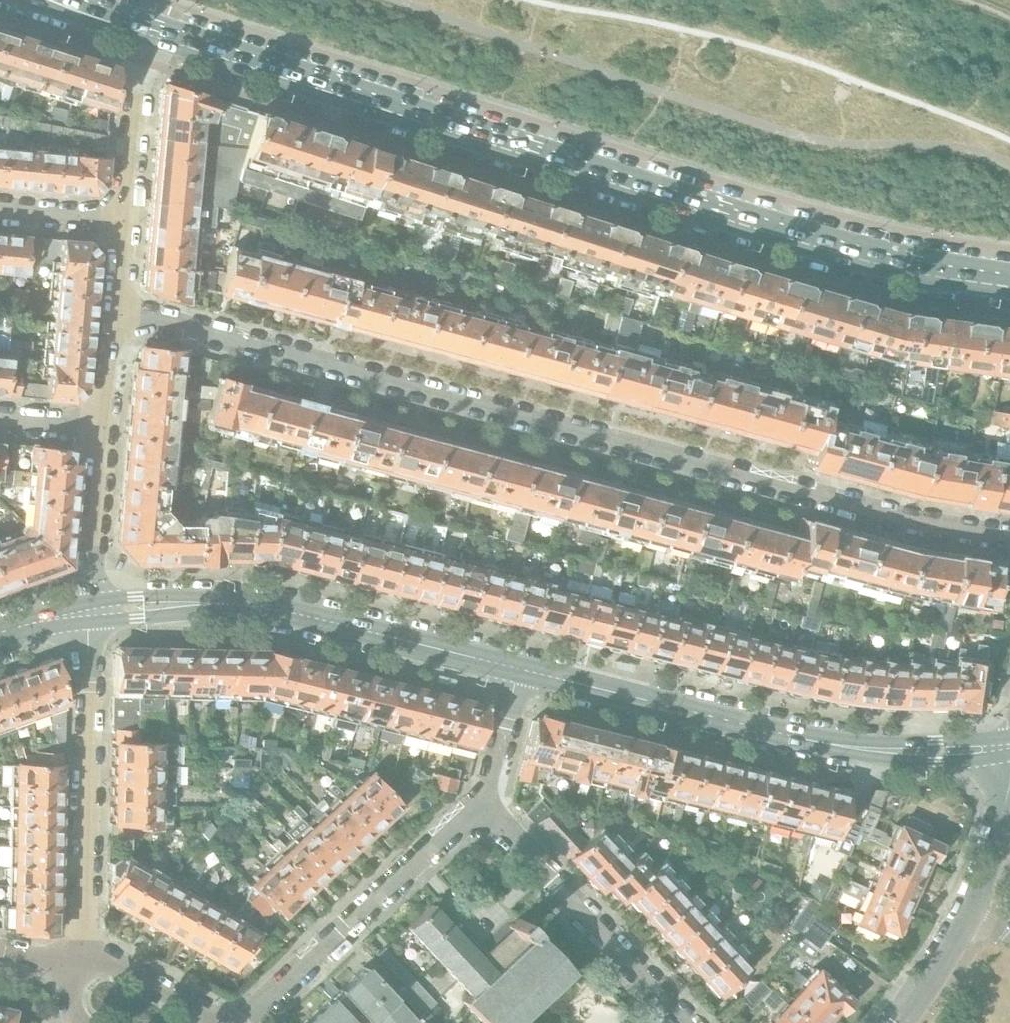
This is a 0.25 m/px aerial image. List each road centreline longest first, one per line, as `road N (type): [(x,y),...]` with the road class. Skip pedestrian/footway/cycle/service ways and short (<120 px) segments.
road 1 (residential): [(113,310),(915,524),(1009,538)]
road 2 (secondary): [(1009,284),(889,265),(146,30)]
road 3 (residential): [(1009,746),(860,748),(518,668)]
road 4 (residential): [(518,668),(214,600),(88,606)]
road 5 (residential): [(74,965),(88,606)]
road 6 (residential): [(239,1022),(482,805)]
road 7 (residential): [(482,805),(691,1022)]
road 8 (residential): [(121,220),(135,61),(146,30)]
road 9 (residential): [(88,606),(103,430)]
road 10 (residential): [(229,1022),(112,958),(74,965)]
road 11 (residential): [(482,805),(518,668)]
road 12 (residential): [(967,916),(1009,783)]
road 13 (residential): [(901,1022),(967,916)]
road 14 (residential): [(121,220),(0,210)]
road 15 (residential): [(103,430),(113,310)]

